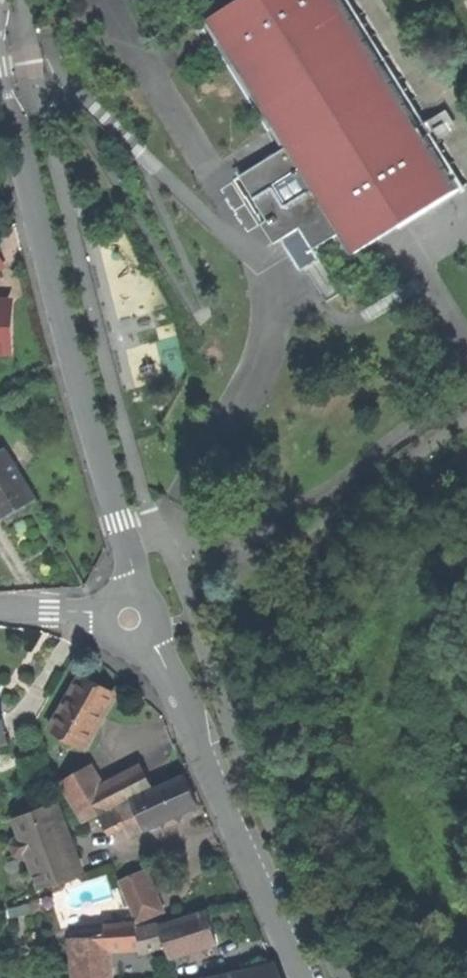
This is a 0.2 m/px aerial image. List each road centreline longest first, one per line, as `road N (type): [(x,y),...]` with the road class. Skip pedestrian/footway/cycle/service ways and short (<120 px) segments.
road 1 (residential): [(0,36),(58,295),(128,544),(130,591)]
road 2 (residential): [(302,977),(143,639)]
road 3 (track): [(177,561),(262,565),(466,423)]

